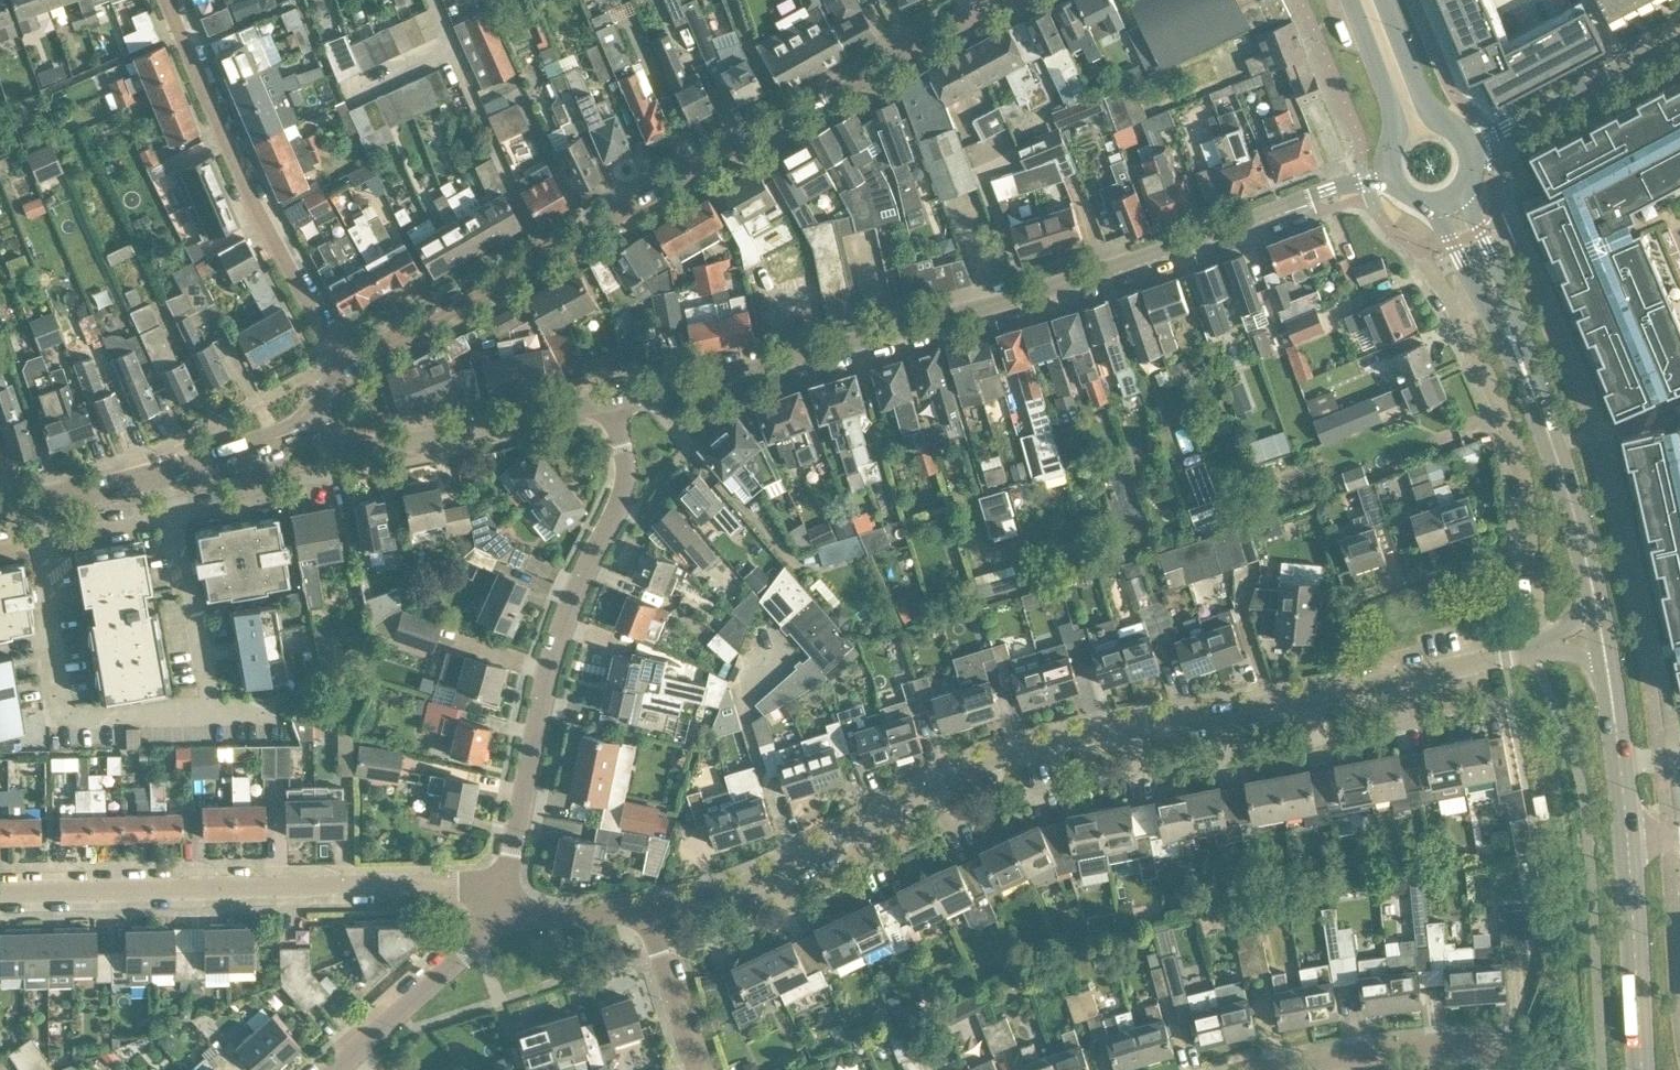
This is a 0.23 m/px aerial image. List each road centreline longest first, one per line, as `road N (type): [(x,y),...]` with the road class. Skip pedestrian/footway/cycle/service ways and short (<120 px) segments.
road 1 (residential): [(1541,643),(1042,744),(791,864),(723,892),(646,910)]
road 2 (tertiary): [(614,398),(953,316),(1328,190),(1391,177)]
road 3 (tertiary): [(1005,0),(739,141),(343,371)]
road 4 (residential): [(496,899),(547,673),(621,493),(614,398)]
road 5 (residential): [(496,899),(455,885),(0,894)]
road 6 (residential): [(169,0),(248,201),(343,371)]
road 7 (residential): [(1472,275),(1455,313),(1520,457),(1541,643)]
road 8 (residential): [(36,501),(62,717),(212,714)]
road 9 (secondary): [(1617,731),(1641,1069)]
road 10 (tertiary): [(315,425),(338,444),(362,445),(614,398)]
road 11 (secondary): [(1551,440),(1466,191)]
road 12 (residential): [(166,472),(212,714)]
road 13 (residential): [(1507,1069),(1484,1045),(1464,1042),(1277,1069)]
road 14 (residential): [(336,1069),(464,955),(496,899)]
road 15 (residential): [(1471,146),(1679,38)]
road 16 (secondary): [(1617,731),(1603,599),(1583,545)]
road 17 (secondary): [(1350,0),(1398,124),(1391,177)]
road 18 (secondary): [(1472,275),(1551,440)]
road 19 (secondary): [(1471,146),(1428,112),(1384,0)]
road 20 (residential): [(697,1069),(646,910)]
road 21 (tertiary): [(166,472),(315,425)]
road 22 (residential): [(646,910),(543,914),(496,899)]
road 23 (tertiary): [(36,501),(166,472)]

